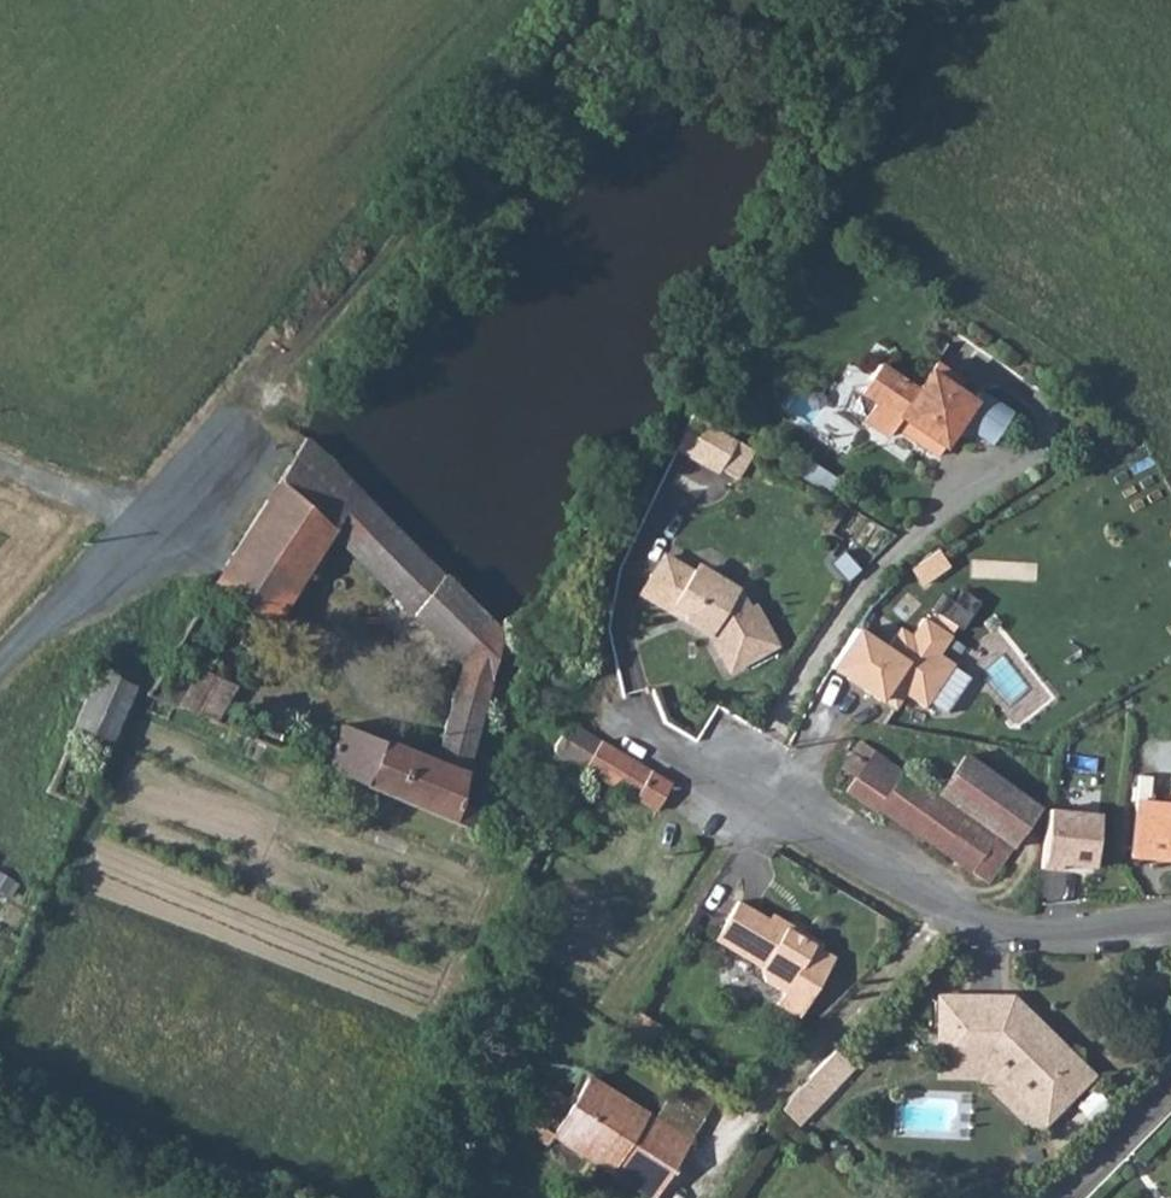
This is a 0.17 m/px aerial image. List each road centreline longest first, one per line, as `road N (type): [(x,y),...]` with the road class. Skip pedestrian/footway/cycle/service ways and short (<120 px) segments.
road 1 (residential): [(1170,924),(1038,936),(960,926),(580,711)]
road 2 (unclassified): [(236,432),(0,678)]
road 3 (track): [(139,535),(0,466)]
road 4 (residential): [(1057,1197),(1170,1091)]

